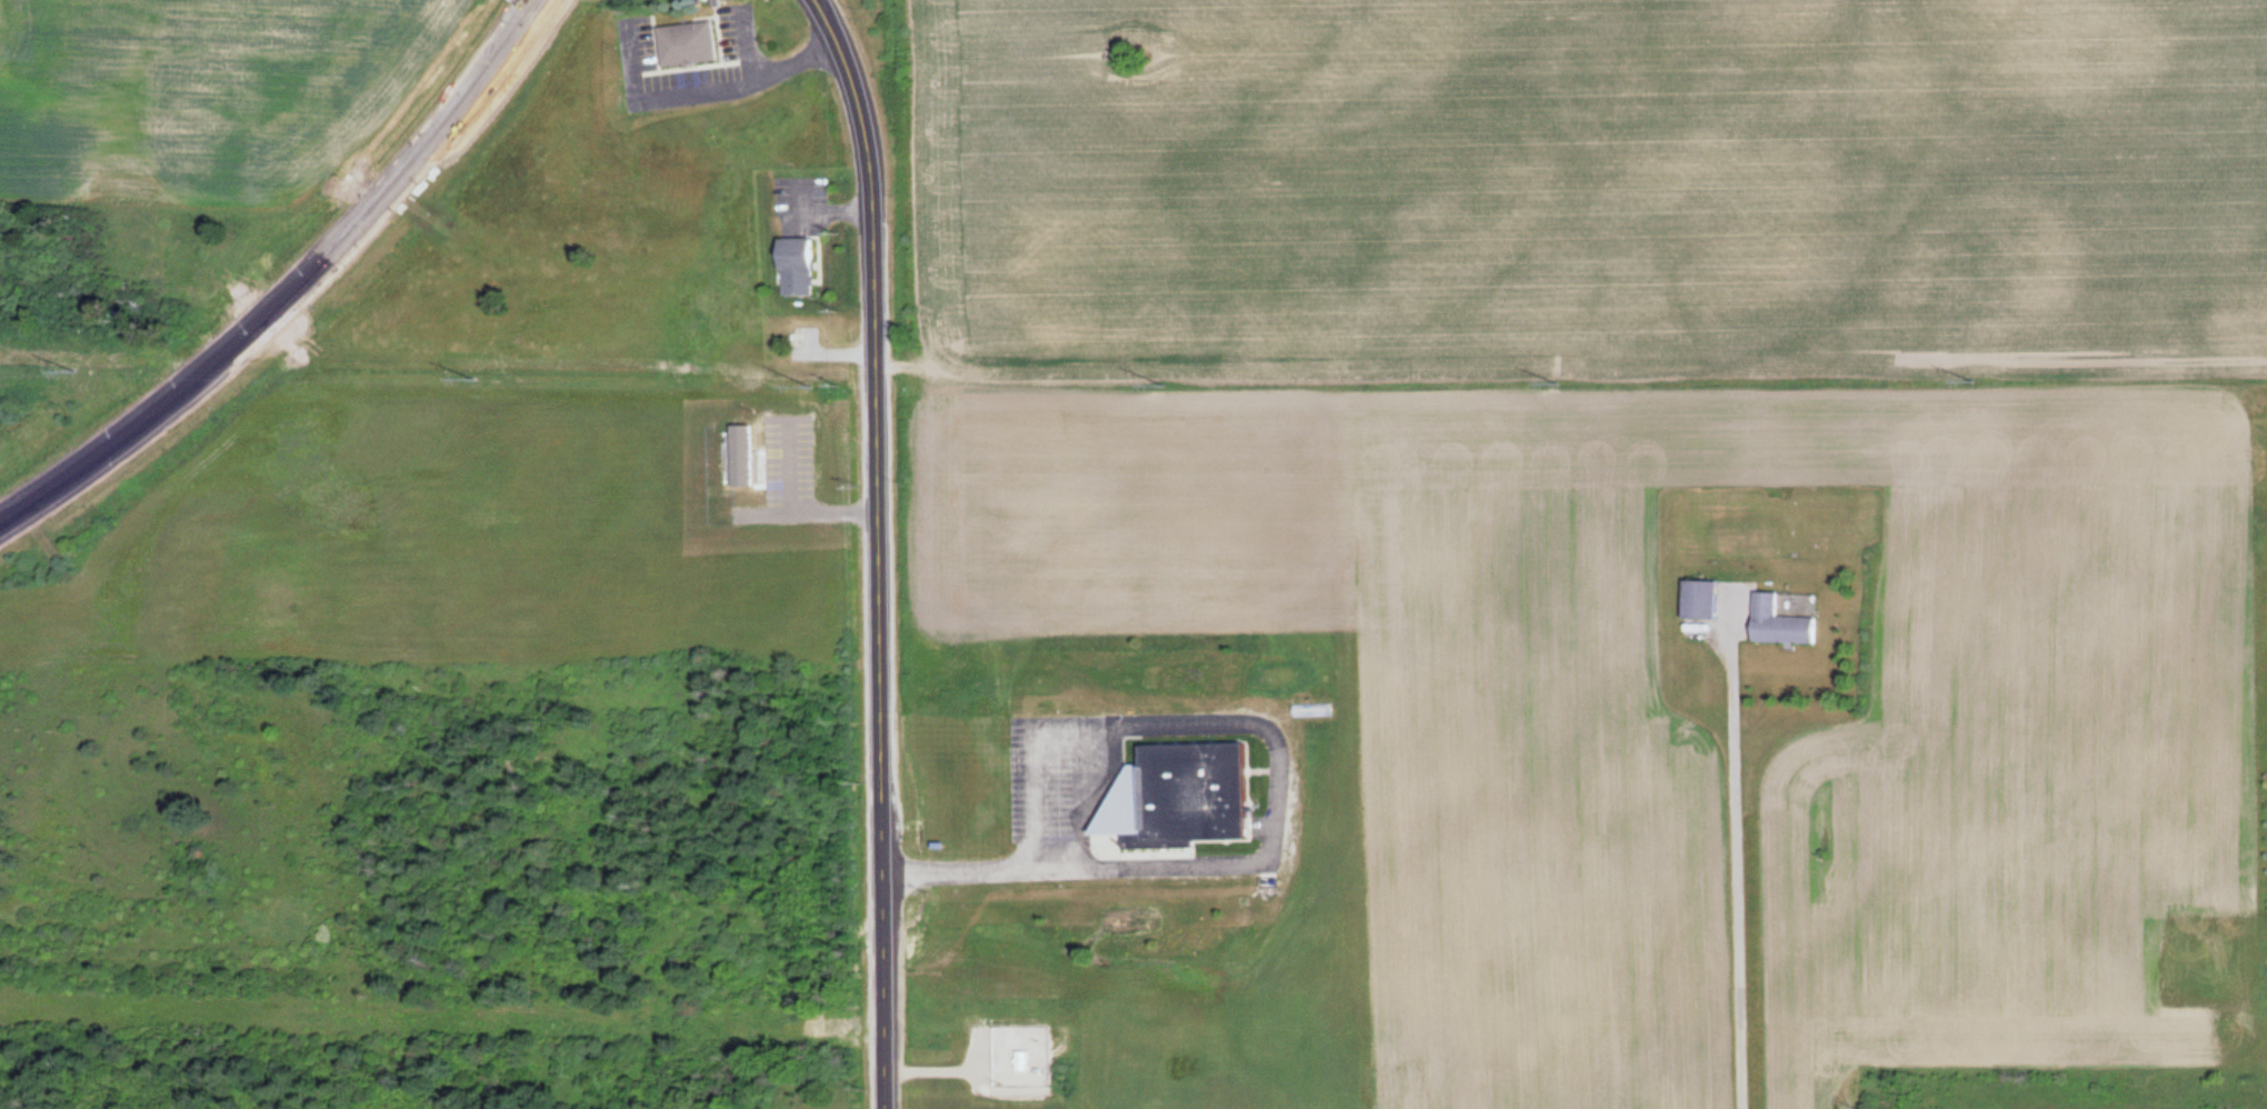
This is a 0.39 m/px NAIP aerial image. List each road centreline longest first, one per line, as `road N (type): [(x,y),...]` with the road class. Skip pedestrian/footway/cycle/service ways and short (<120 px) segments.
road 1 (secondary): [(885,1108),(867,151),(847,53),(818,0)]
road 2 (primary): [(535,0),(439,132),(314,270),(218,363),(0,523)]

